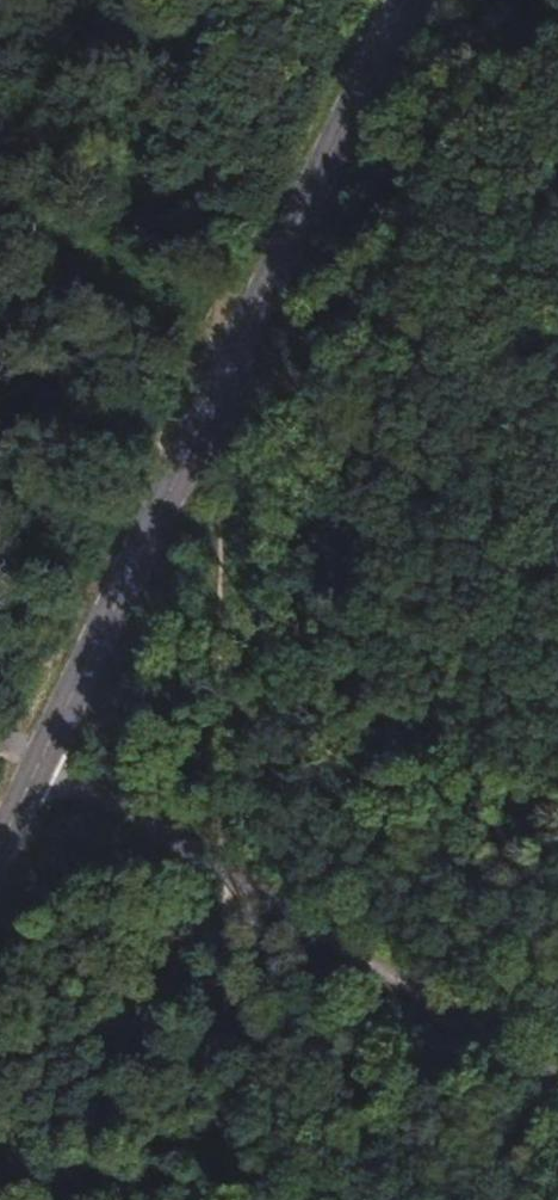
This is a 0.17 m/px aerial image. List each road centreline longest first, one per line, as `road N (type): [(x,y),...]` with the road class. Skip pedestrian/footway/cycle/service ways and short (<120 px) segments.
road 1 (track): [(212,1199),(191,0)]
road 2 (secondary): [(0,845),(402,0)]
road 3 (track): [(0,725),(557,1068)]

